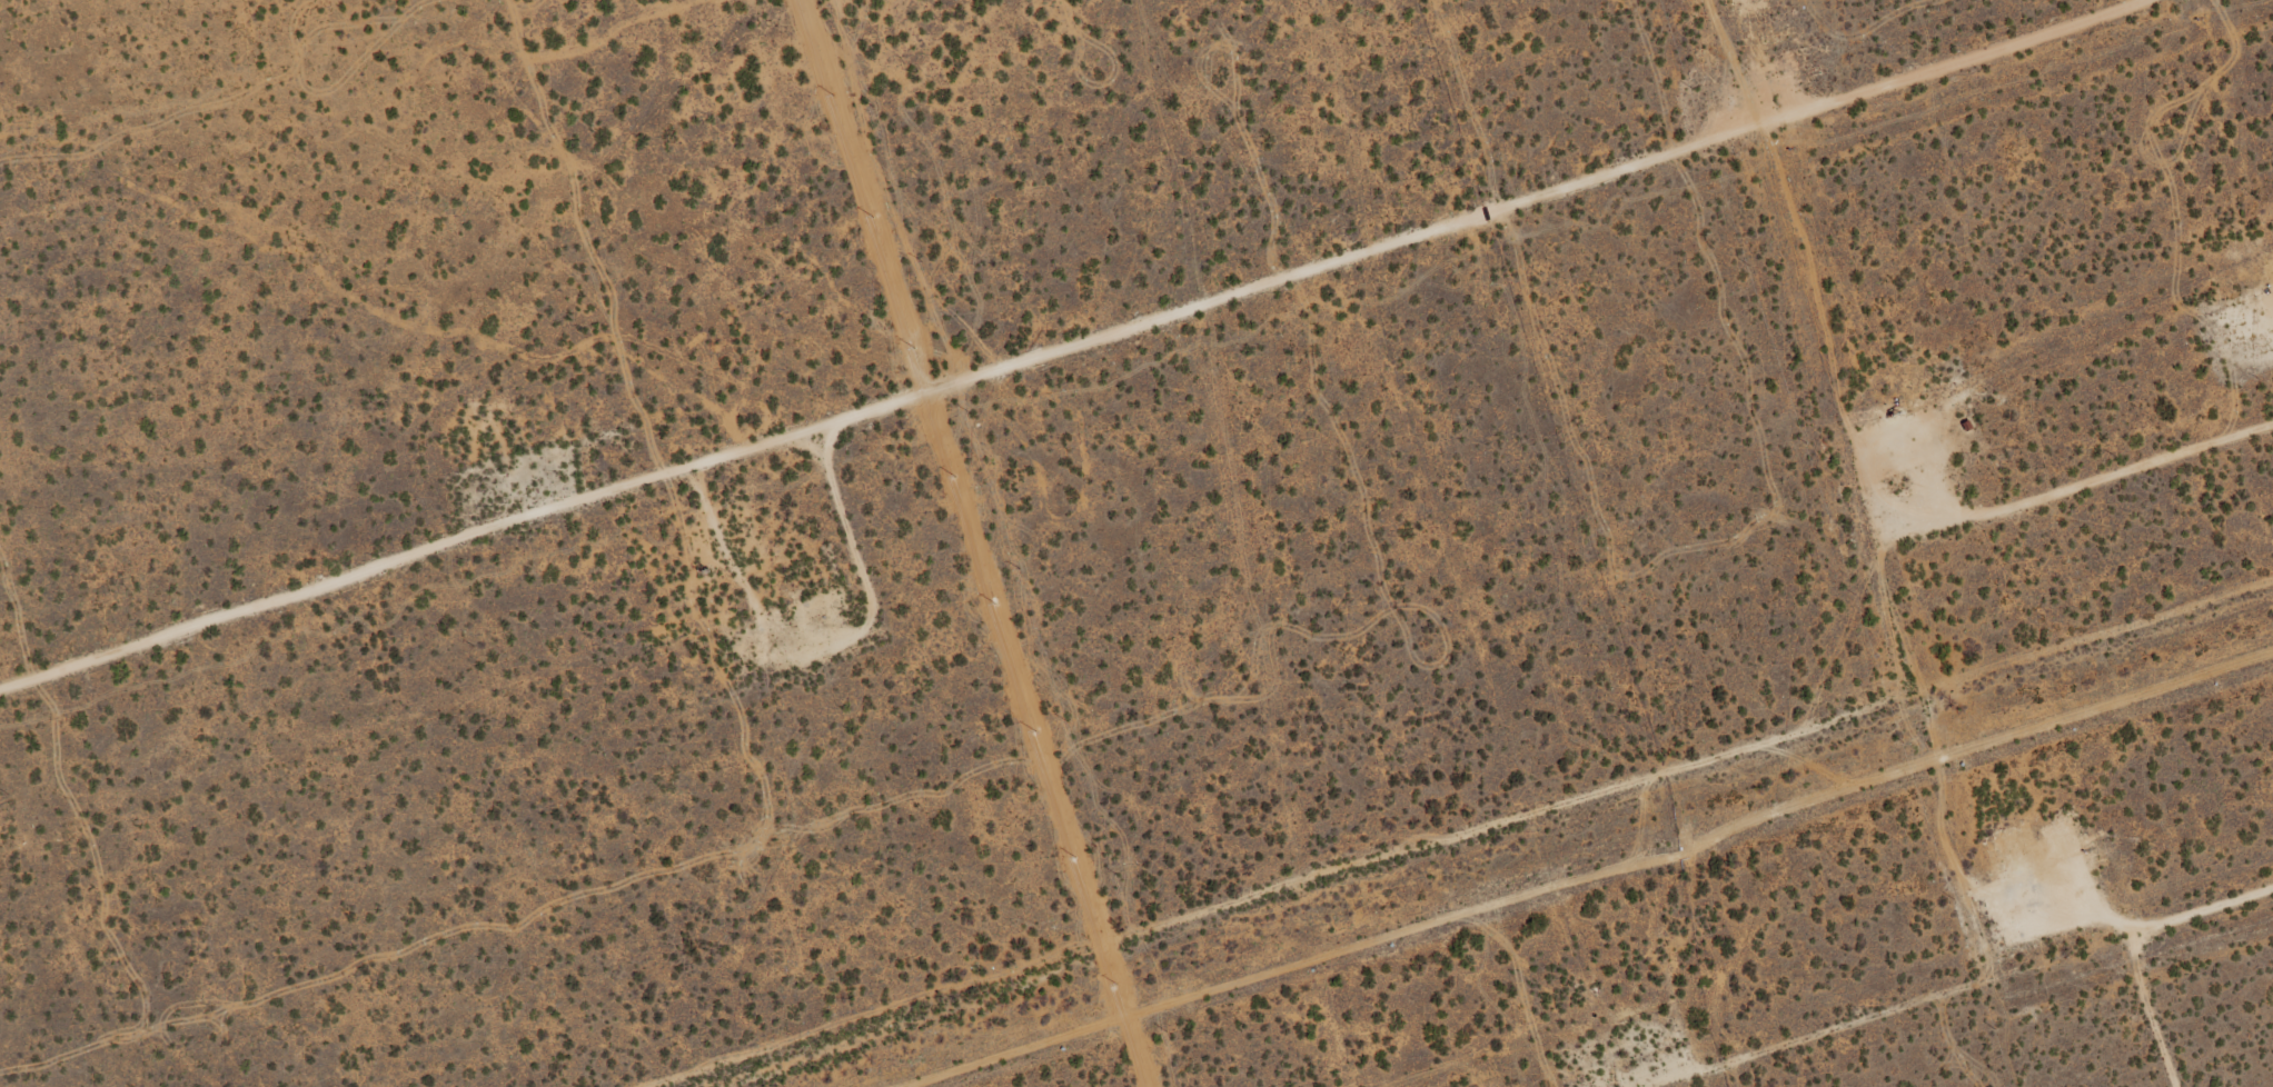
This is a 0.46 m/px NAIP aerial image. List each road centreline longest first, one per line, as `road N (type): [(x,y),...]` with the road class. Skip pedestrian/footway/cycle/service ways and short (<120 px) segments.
road 1 (track): [(0,700),(2171,0)]
road 2 (track): [(2272,430),(1888,550)]
road 3 (track): [(2272,890),(2146,929)]

